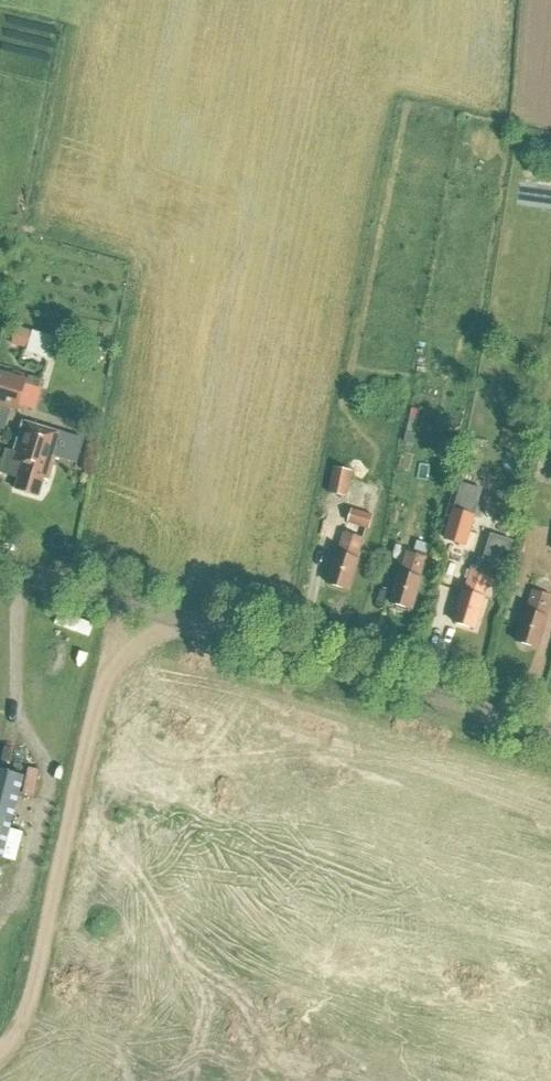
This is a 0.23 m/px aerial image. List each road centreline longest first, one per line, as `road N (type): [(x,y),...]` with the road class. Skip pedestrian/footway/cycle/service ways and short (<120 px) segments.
road 1 (unclassified): [(550,739),(0,570)]
road 2 (track): [(154,617),(109,660),(22,1032),(0,1054)]

